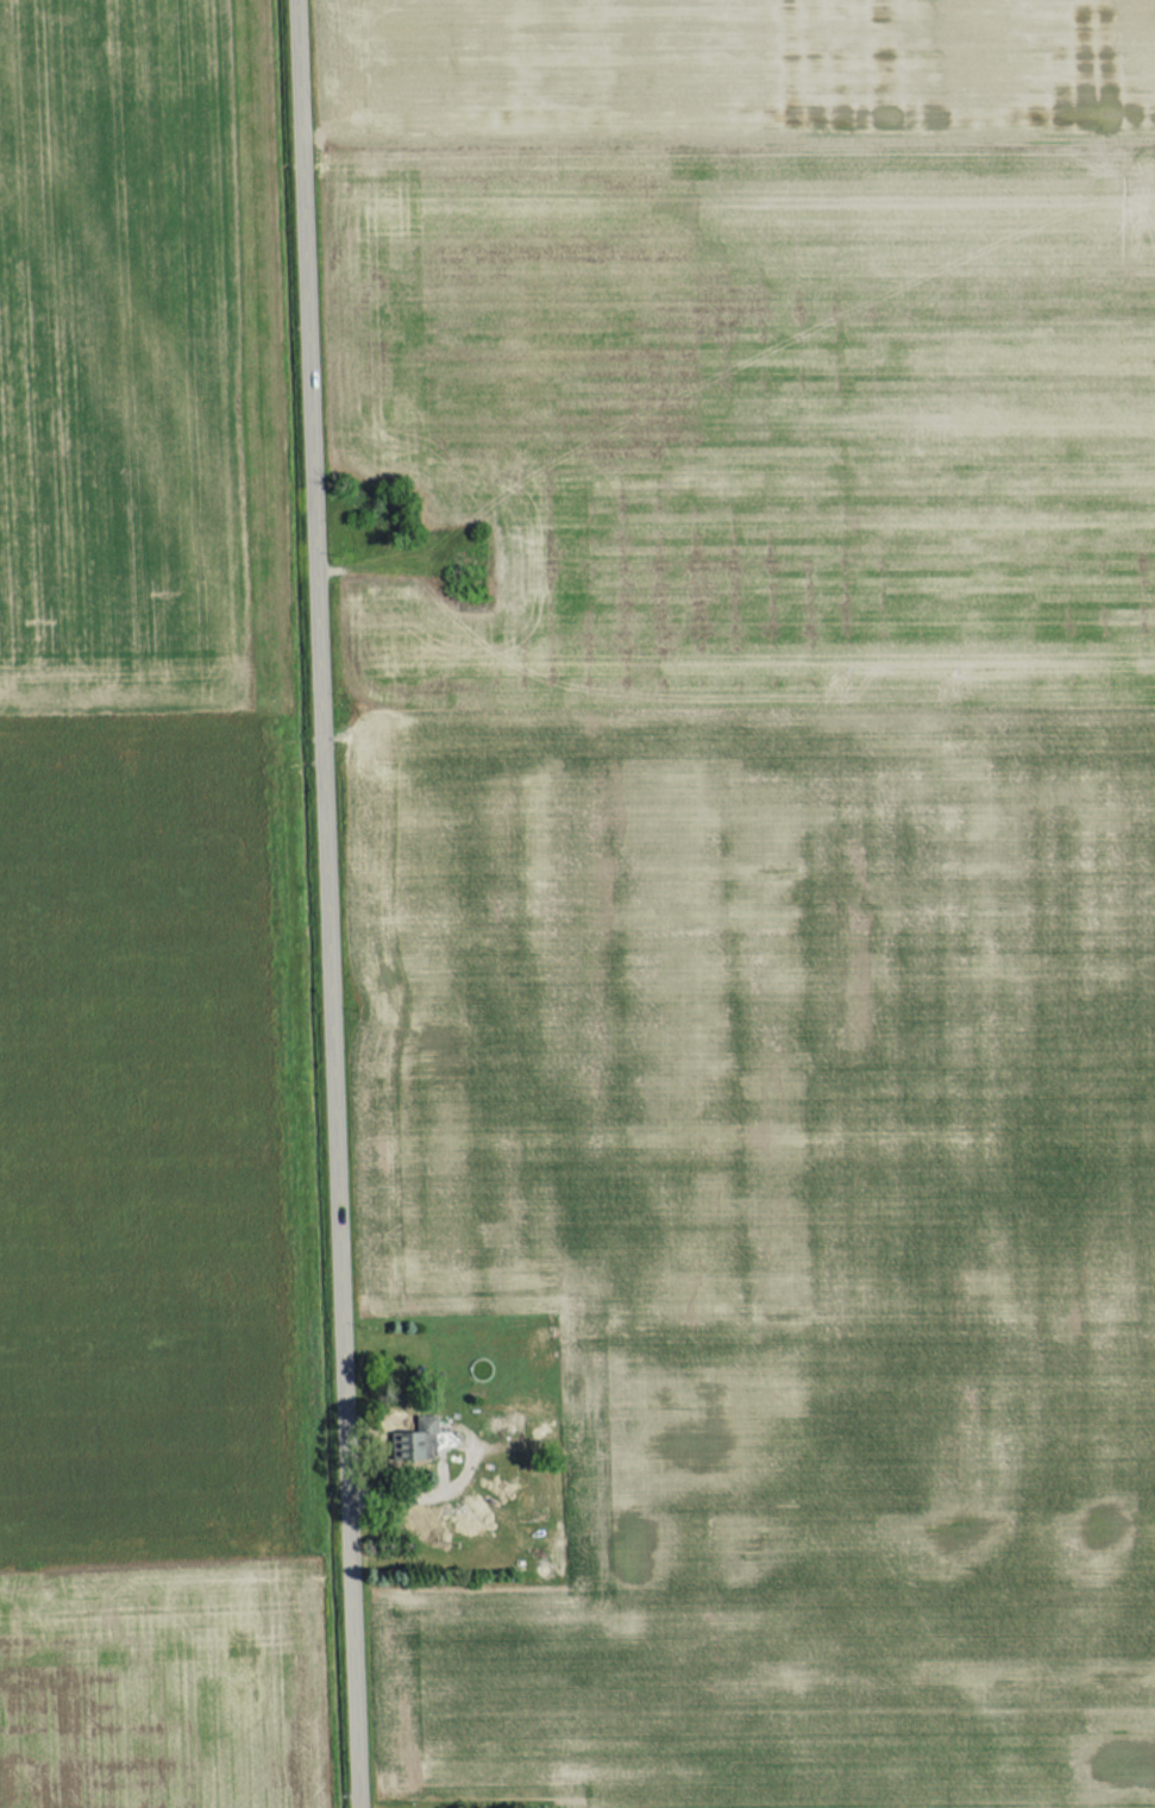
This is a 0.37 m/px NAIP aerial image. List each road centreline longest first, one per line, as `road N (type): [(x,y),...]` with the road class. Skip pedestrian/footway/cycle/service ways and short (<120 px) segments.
road 1 (residential): [(361,1807),(299,0)]

